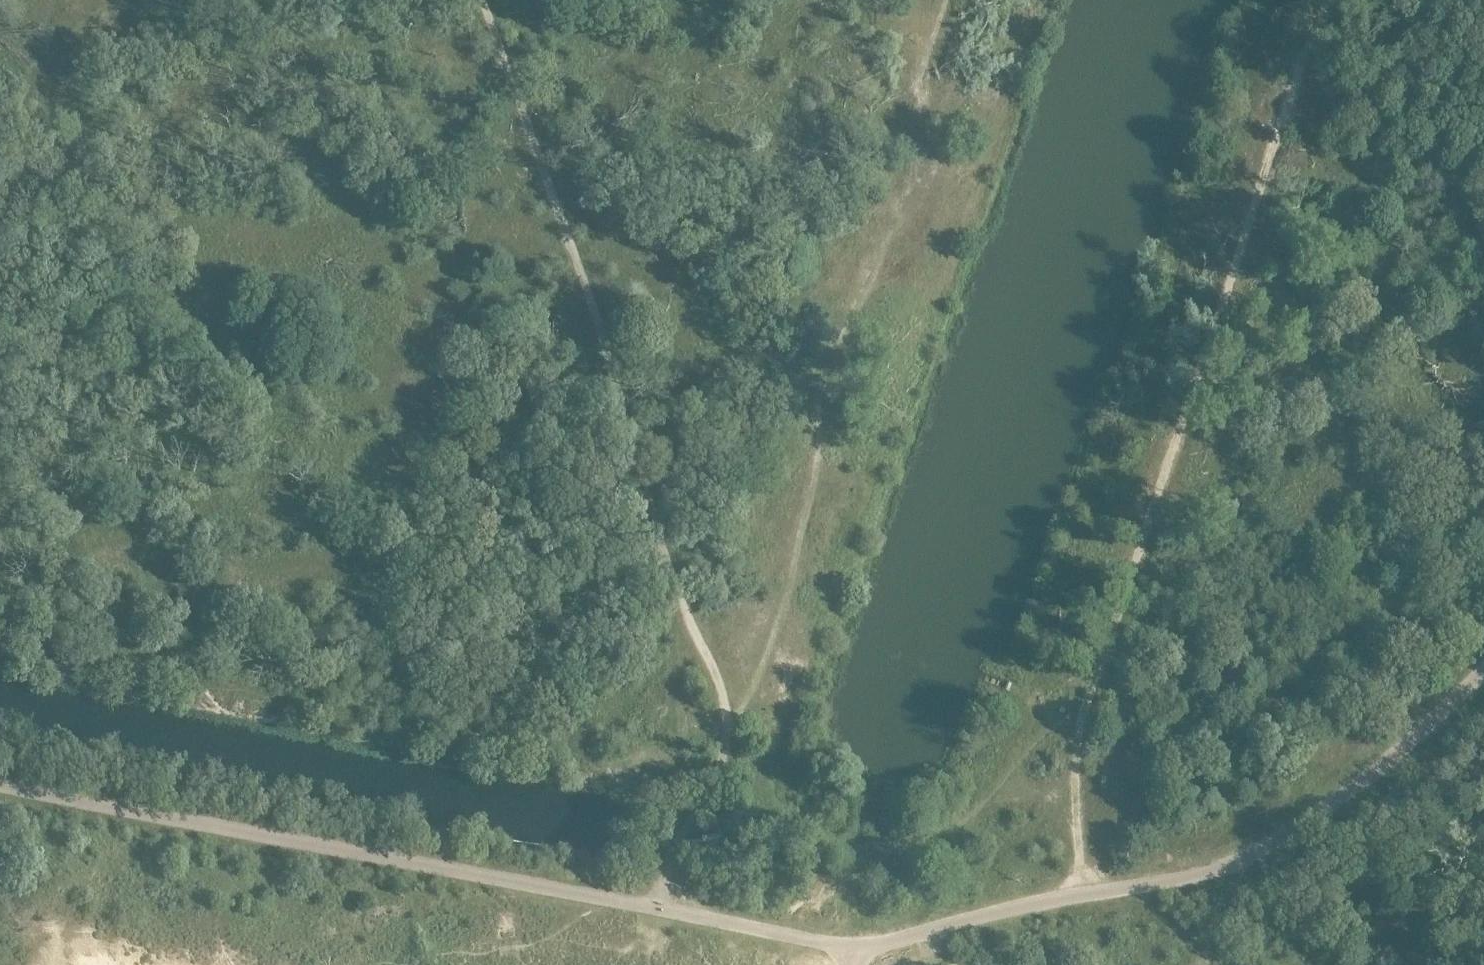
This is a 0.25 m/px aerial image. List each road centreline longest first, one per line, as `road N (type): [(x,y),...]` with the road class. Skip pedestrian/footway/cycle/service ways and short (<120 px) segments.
road 1 (track): [(1232,864),(1019,907),(855,950),(660,911),(688,814),(717,783),(727,733),(723,695),(675,591),(486,0)]
road 2 (track): [(1085,895),(1073,786),(1077,736),(1328,0)]
road 3 (track): [(660,911),(0,784)]
road 4 (track): [(1483,670),(1370,776),(1232,864)]

